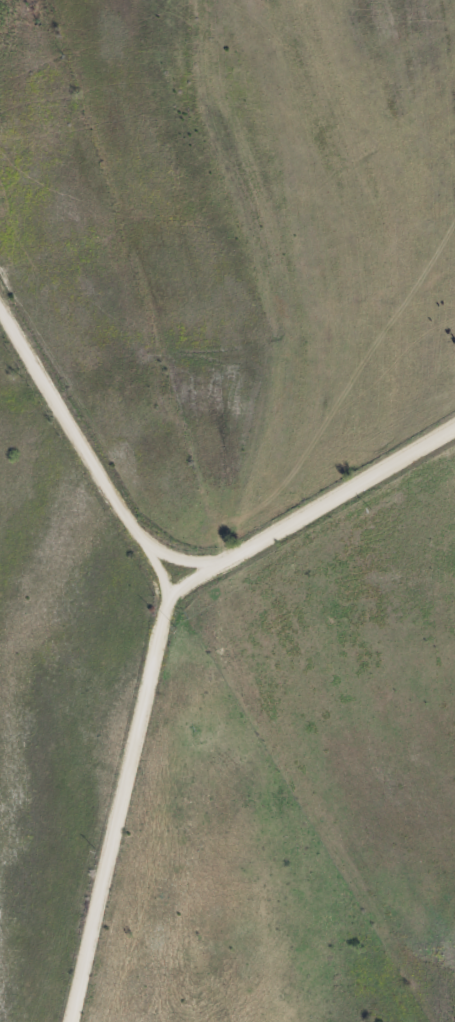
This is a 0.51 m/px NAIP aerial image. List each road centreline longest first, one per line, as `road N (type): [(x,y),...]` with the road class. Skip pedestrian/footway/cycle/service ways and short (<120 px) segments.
road 1 (residential): [(66,1021),(164,600)]
road 2 (residential): [(164,600),(454,427)]
road 3 (residential): [(164,600),(0,324)]

